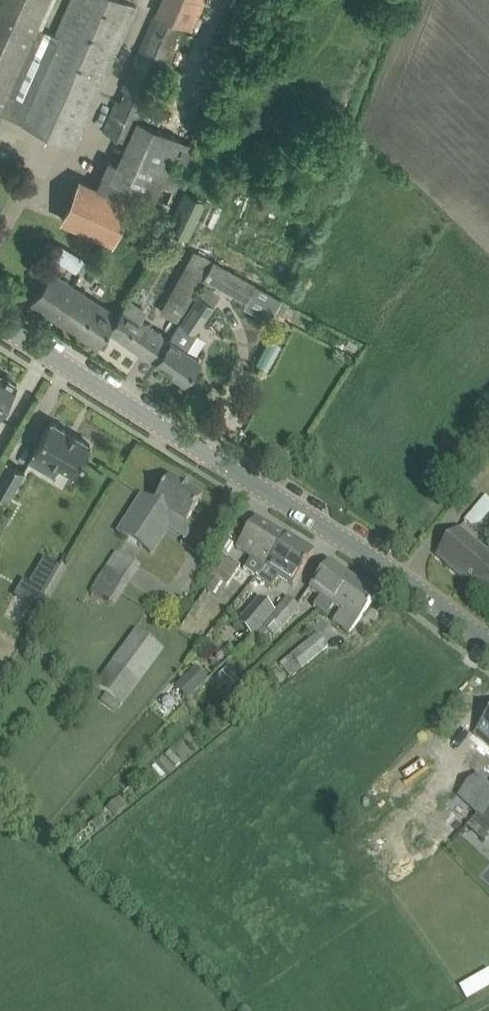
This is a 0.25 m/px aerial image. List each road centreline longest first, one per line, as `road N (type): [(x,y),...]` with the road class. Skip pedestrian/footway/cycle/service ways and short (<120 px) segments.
road 1 (secondary): [(488,651),(392,573),(0,327)]

